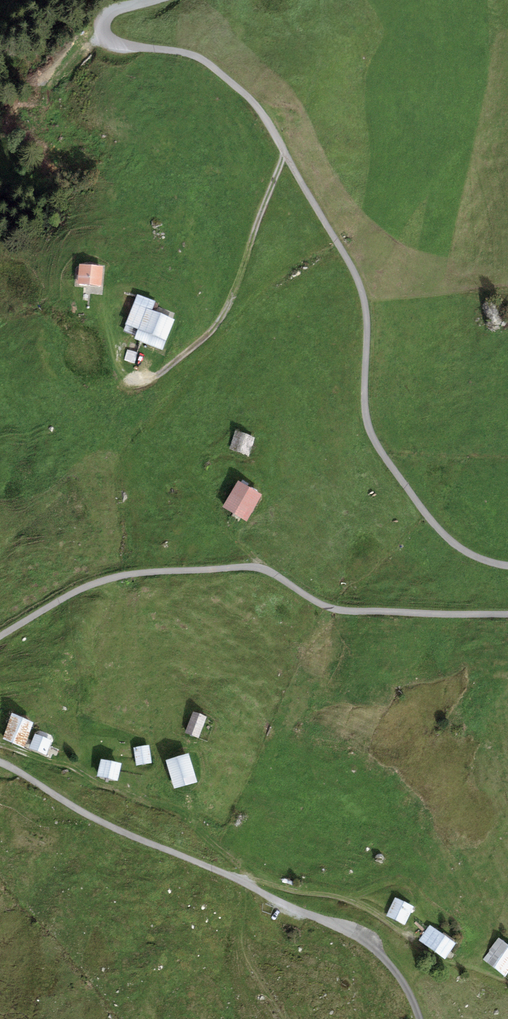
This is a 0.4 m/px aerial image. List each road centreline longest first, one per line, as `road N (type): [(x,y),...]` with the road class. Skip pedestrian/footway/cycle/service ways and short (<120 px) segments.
road 1 (track): [(121,370),(152,381),(222,326),(288,151)]
road 2 (track): [(243,882),(268,878),(341,892),(414,947)]

